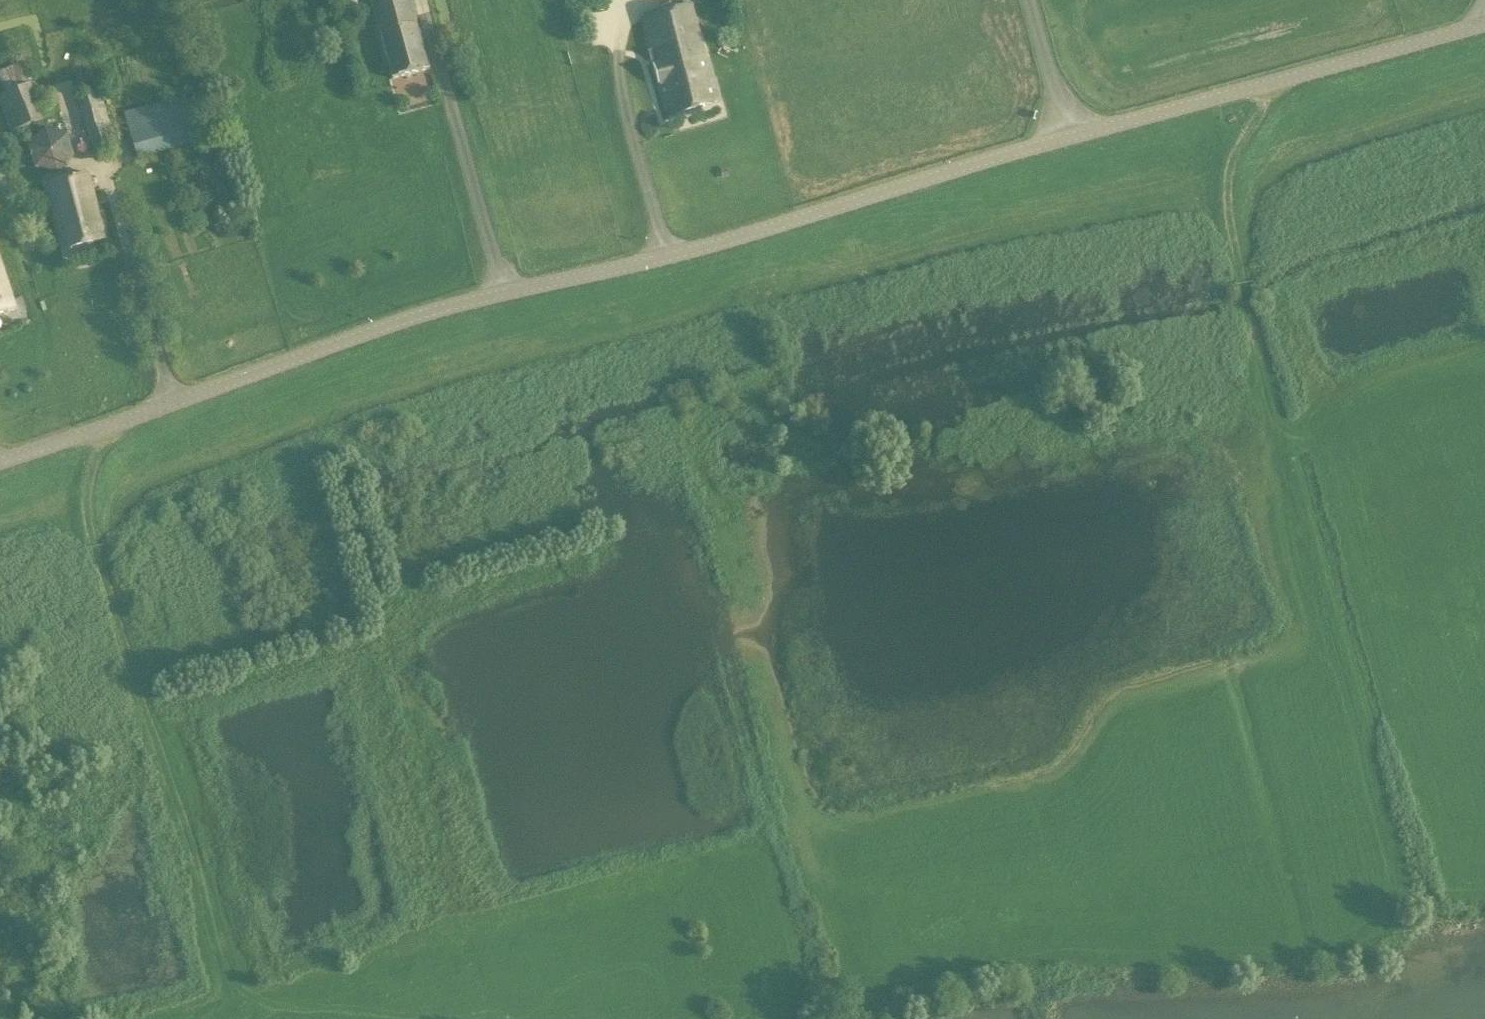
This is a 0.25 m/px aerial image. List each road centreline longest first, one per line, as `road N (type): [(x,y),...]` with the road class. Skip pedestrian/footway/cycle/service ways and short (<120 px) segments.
road 1 (tertiary): [(0,463),(466,303),(734,240),(1062,139),(1484,25)]
road 2 (track): [(425,0),(509,293)]
road 3 (track): [(98,547),(100,477),(124,421)]

